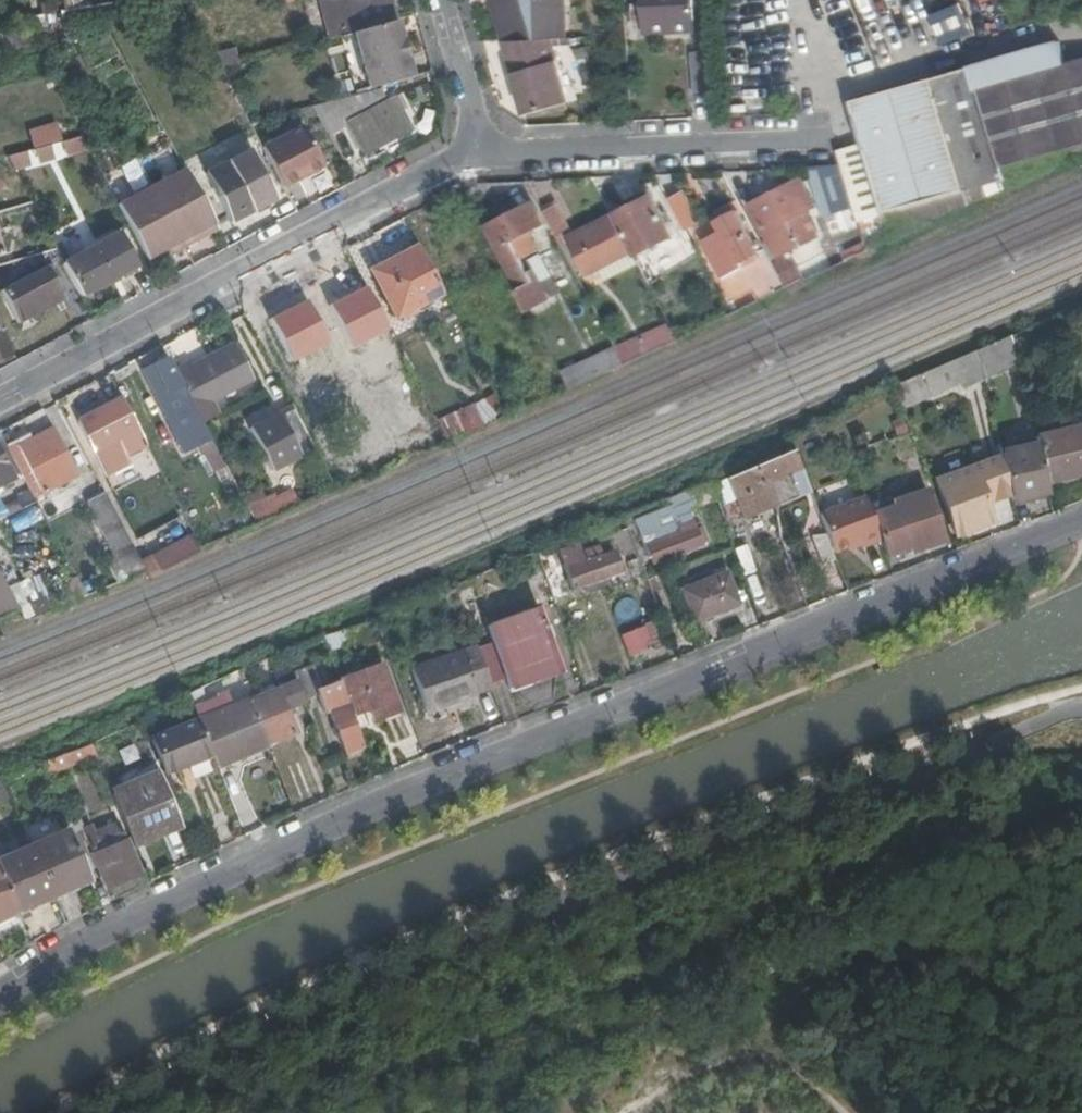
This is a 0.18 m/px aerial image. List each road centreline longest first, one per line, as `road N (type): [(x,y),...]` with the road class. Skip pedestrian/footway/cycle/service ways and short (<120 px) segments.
road 1 (residential): [(0,991),(78,936),(234,865),(716,665),(1081,528)]
road 2 (residential): [(0,401),(481,154)]
road 3 (residential): [(481,154),(827,139)]
road 4 (residential): [(439,0),(481,154)]

